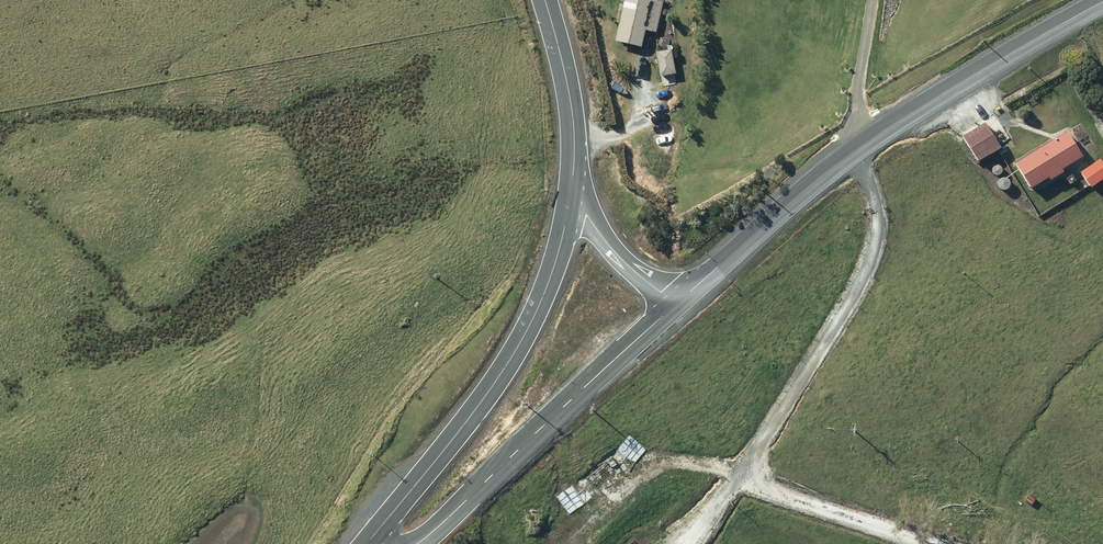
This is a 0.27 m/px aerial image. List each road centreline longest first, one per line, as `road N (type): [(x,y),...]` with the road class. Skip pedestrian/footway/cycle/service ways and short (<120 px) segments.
road 1 (tertiary): [(1102,0),(852,153),(672,306)]
road 2 (secondary): [(371,543),(523,340),(557,260),(570,201)]
road 3 (tertiary): [(672,306),(418,543)]
road 4 (secondary): [(570,201),(574,117),(546,0)]
road 5 (tertiary): [(672,306),(570,201)]

